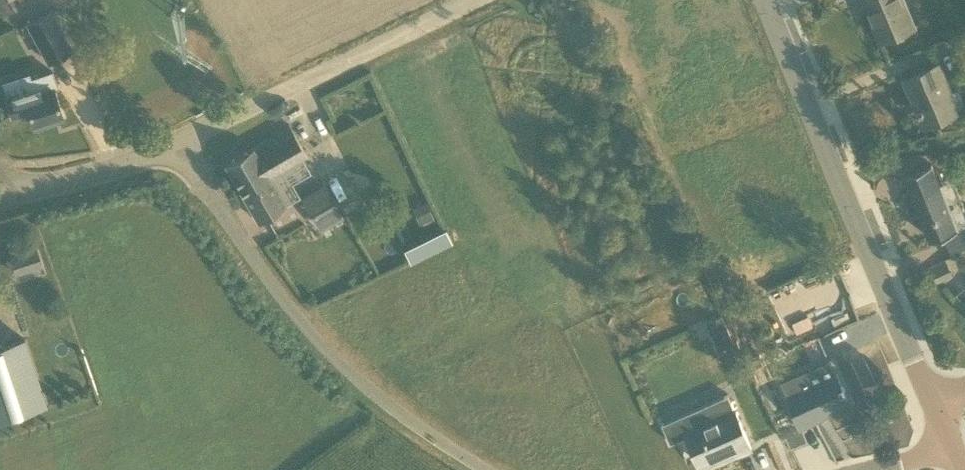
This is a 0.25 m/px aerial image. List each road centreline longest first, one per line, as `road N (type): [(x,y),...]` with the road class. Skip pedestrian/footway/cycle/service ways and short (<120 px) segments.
road 1 (residential): [(179,141),(304,332),(369,394),(481,469)]
road 2 (residential): [(935,399),(769,0)]
road 3 (unclassified): [(179,141),(478,0)]
road 4 (unclassified): [(21,193),(179,141)]

